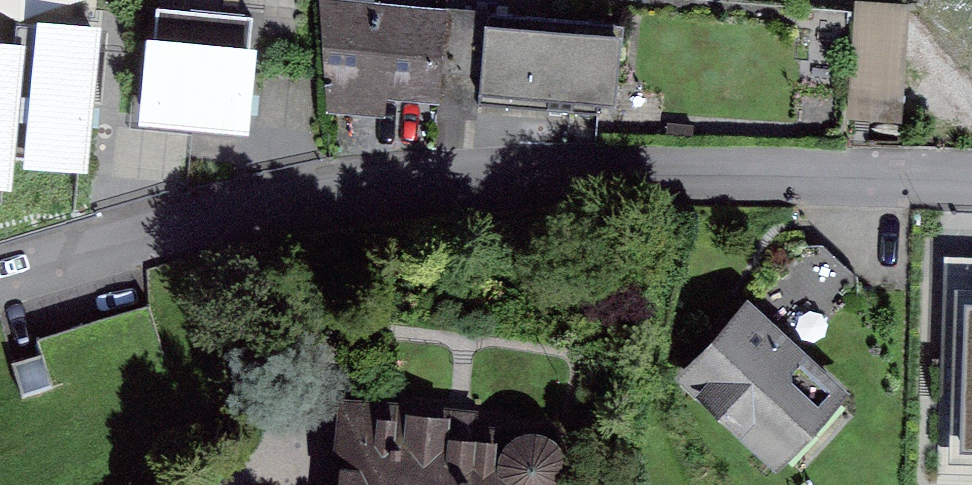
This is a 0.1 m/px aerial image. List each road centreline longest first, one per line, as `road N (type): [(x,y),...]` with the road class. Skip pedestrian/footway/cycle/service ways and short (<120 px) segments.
road 1 (residential): [(0,272),(137,235),(443,174),(971,177)]

